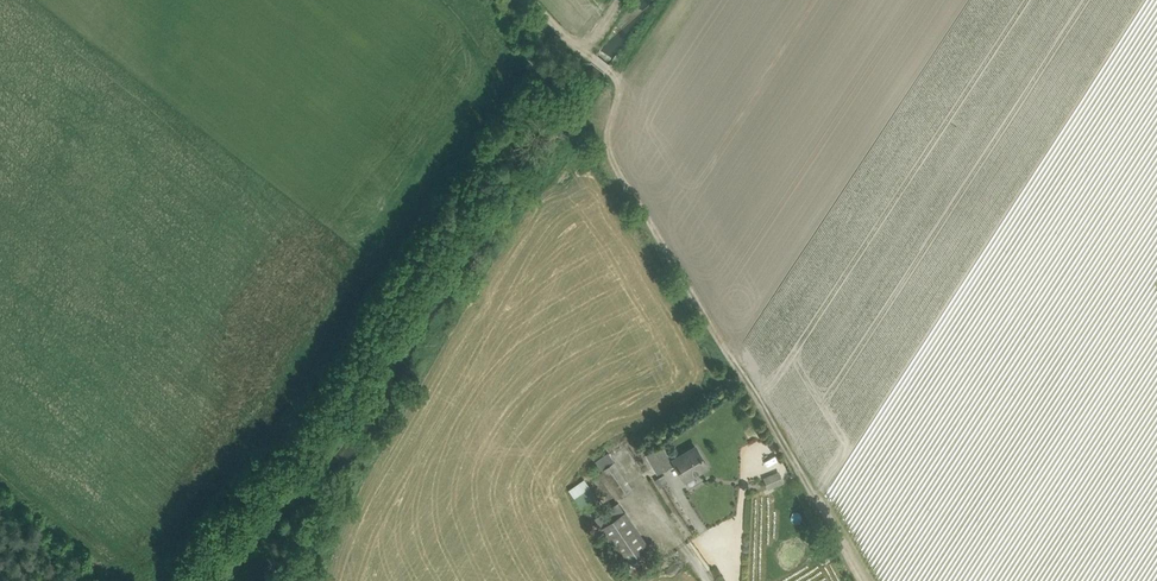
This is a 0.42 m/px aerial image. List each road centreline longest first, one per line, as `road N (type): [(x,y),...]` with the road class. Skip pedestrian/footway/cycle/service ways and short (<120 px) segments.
road 1 (track): [(864,580),(617,168),(611,130),(621,87),(607,69)]

